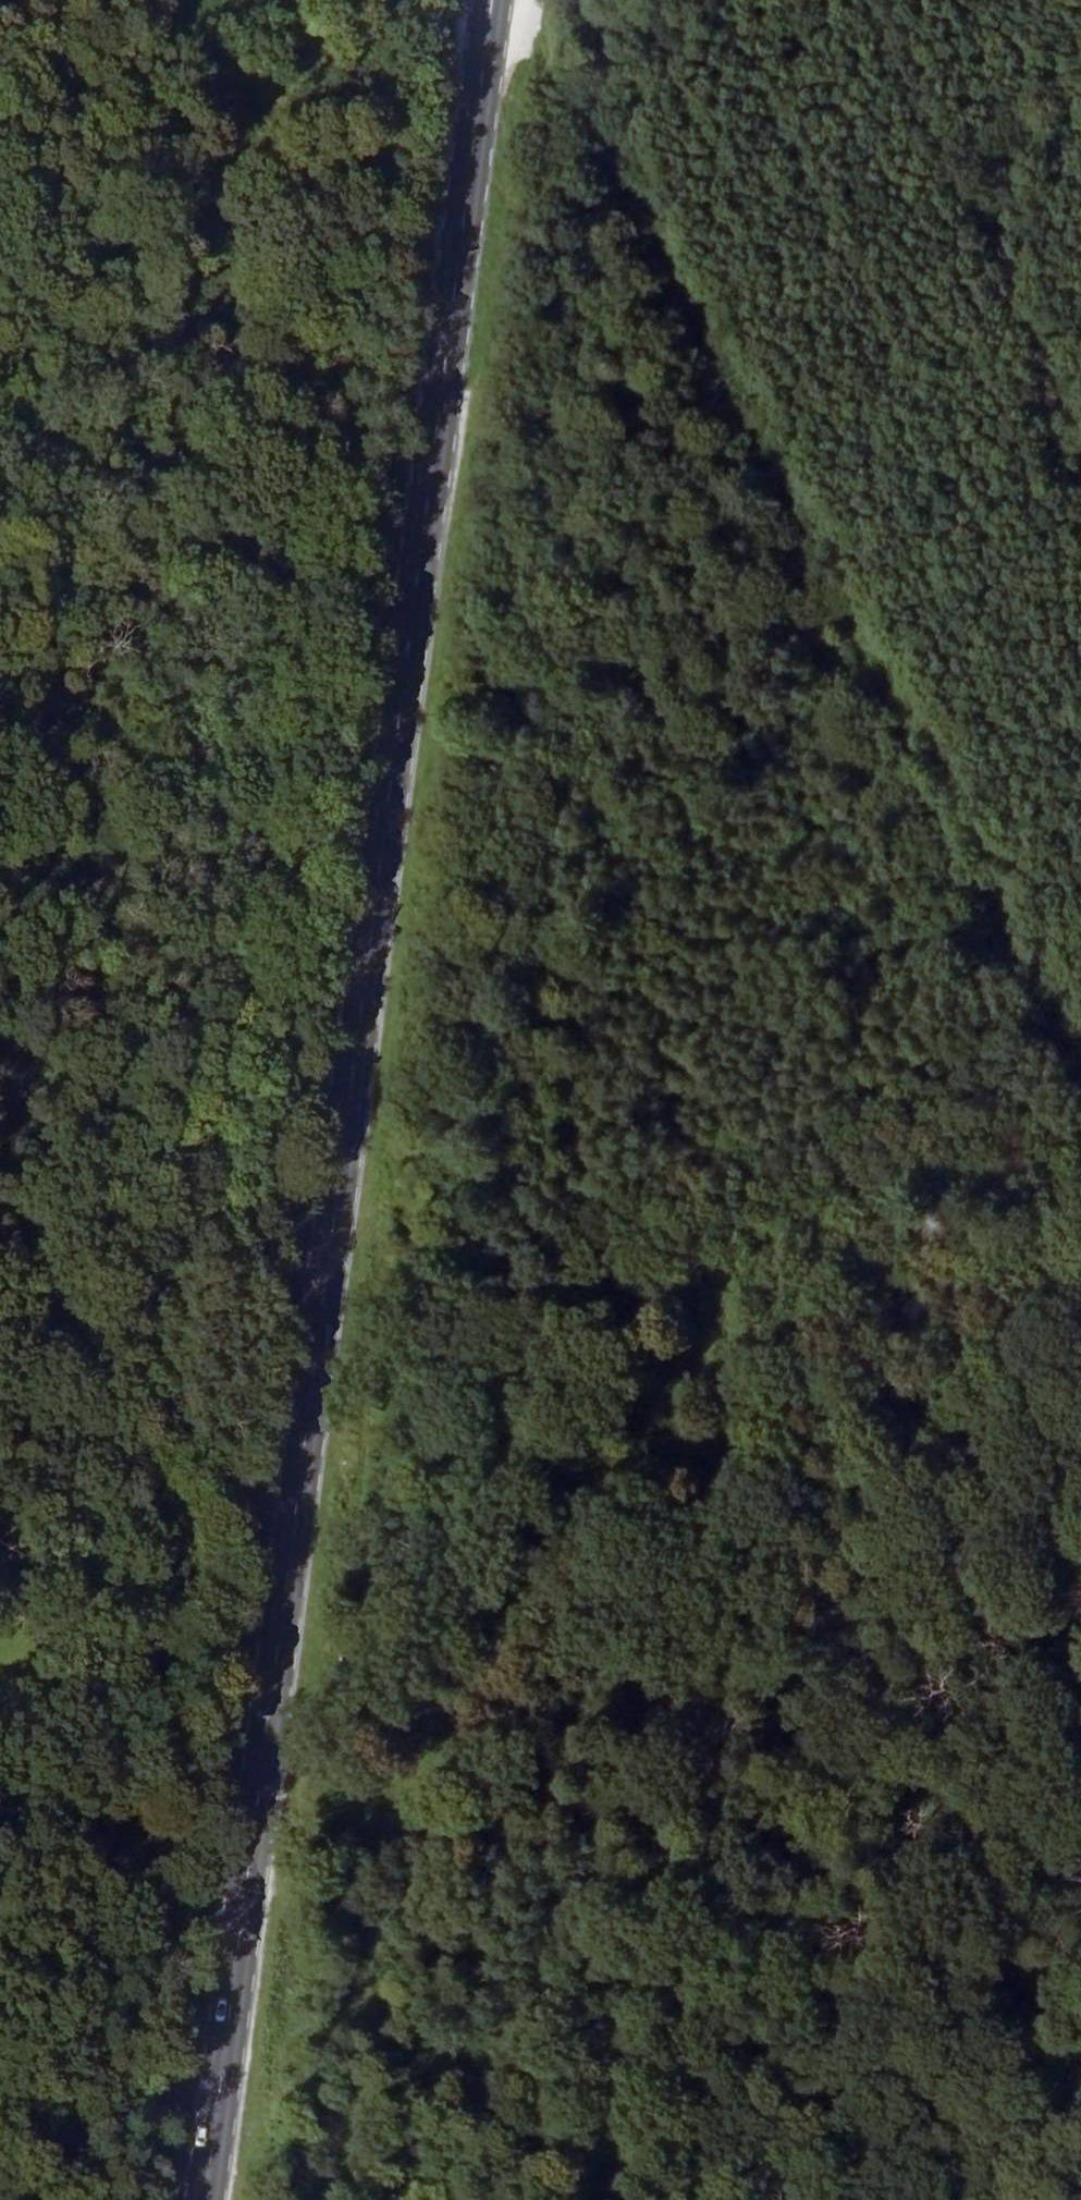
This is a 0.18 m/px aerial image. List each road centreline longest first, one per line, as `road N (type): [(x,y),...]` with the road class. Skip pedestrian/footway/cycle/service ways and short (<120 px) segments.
road 1 (primary): [(491,0),(204,2199)]
road 2 (track): [(530,0),(1080,1086)]
road 3 (track): [(654,1491),(763,2199)]
road 4 (track): [(0,1624),(248,1864)]

